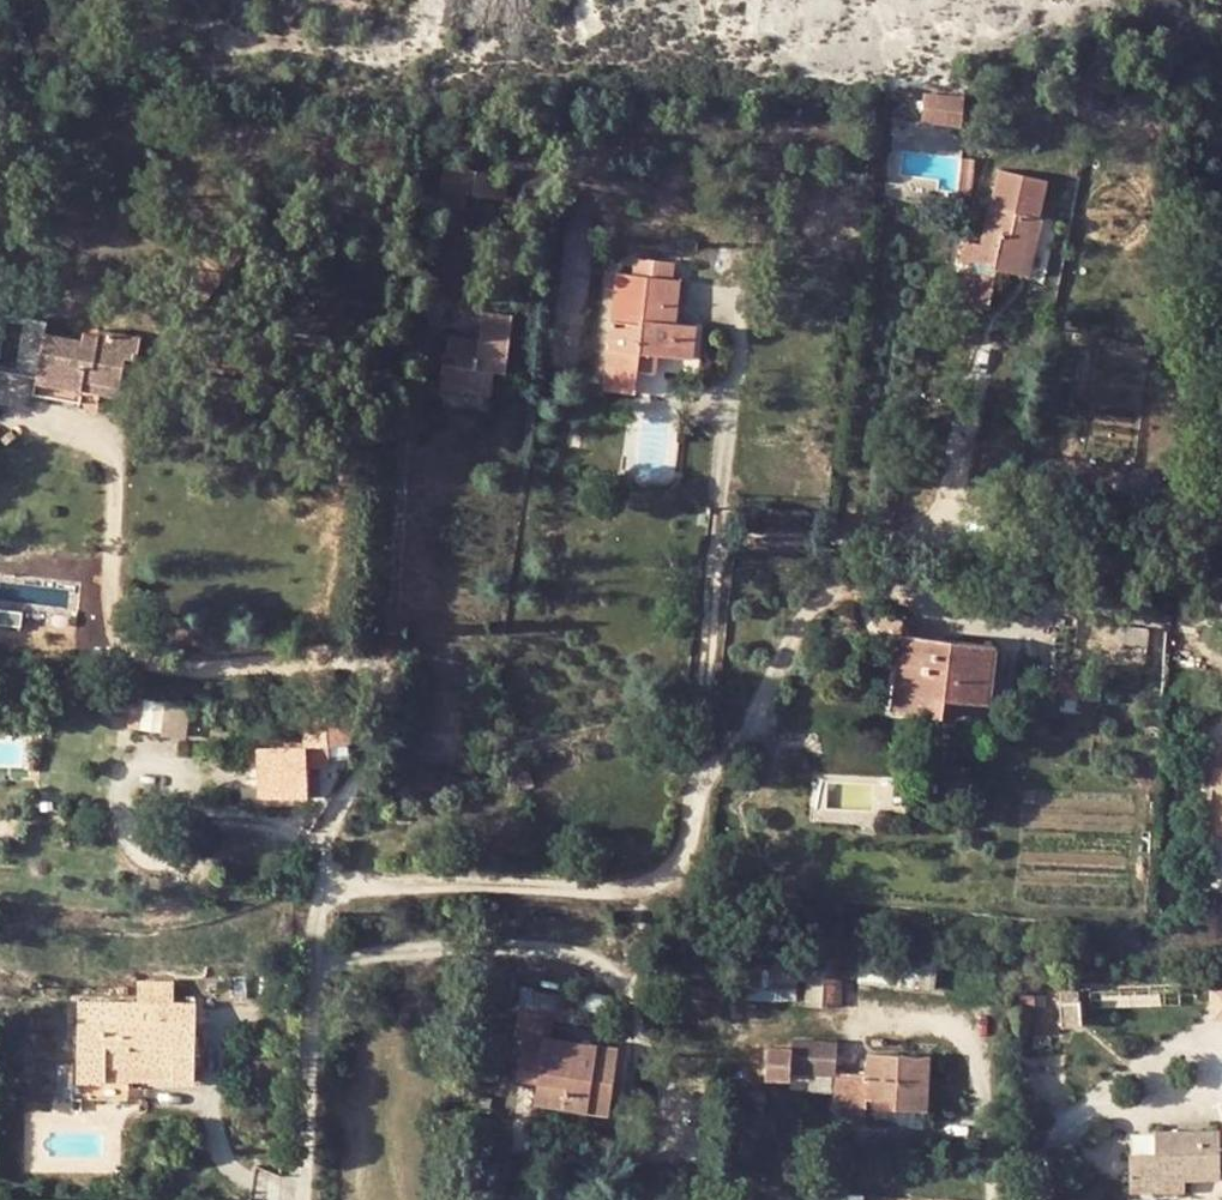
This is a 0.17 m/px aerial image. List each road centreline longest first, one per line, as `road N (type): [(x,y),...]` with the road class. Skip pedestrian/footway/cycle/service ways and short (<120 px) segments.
road 1 (residential): [(334,887),(354,879),(635,884),(671,865),(691,809),(705,709),(720,509)]
road 2 (residential): [(307,1199),(319,918),(334,887)]
road 3 (residential): [(393,640),(387,727),(323,842),(334,887)]

